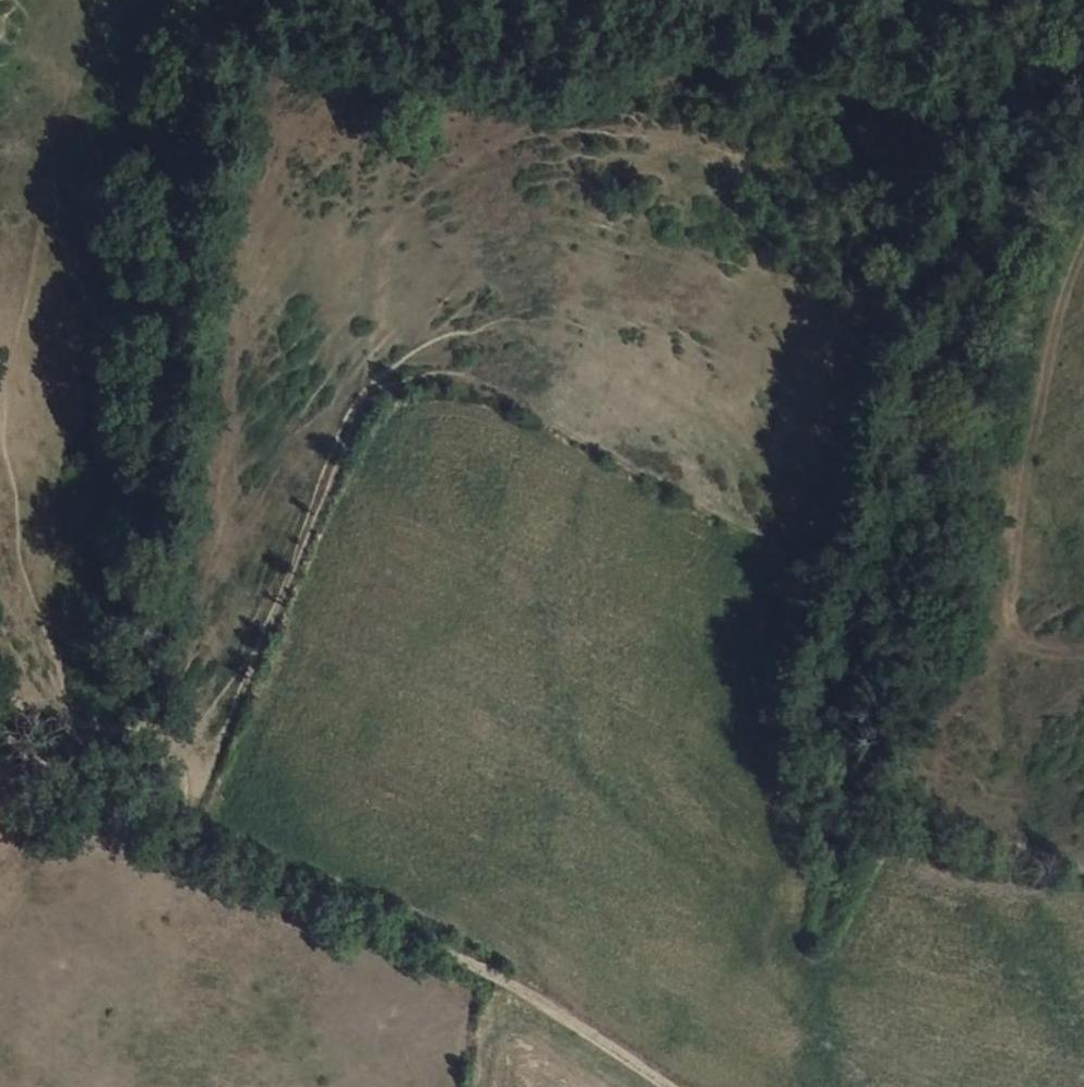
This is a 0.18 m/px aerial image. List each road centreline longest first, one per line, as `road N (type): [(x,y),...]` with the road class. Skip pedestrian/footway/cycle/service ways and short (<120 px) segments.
road 1 (track): [(672,1086),(512,985),(31,736),(0,703)]

